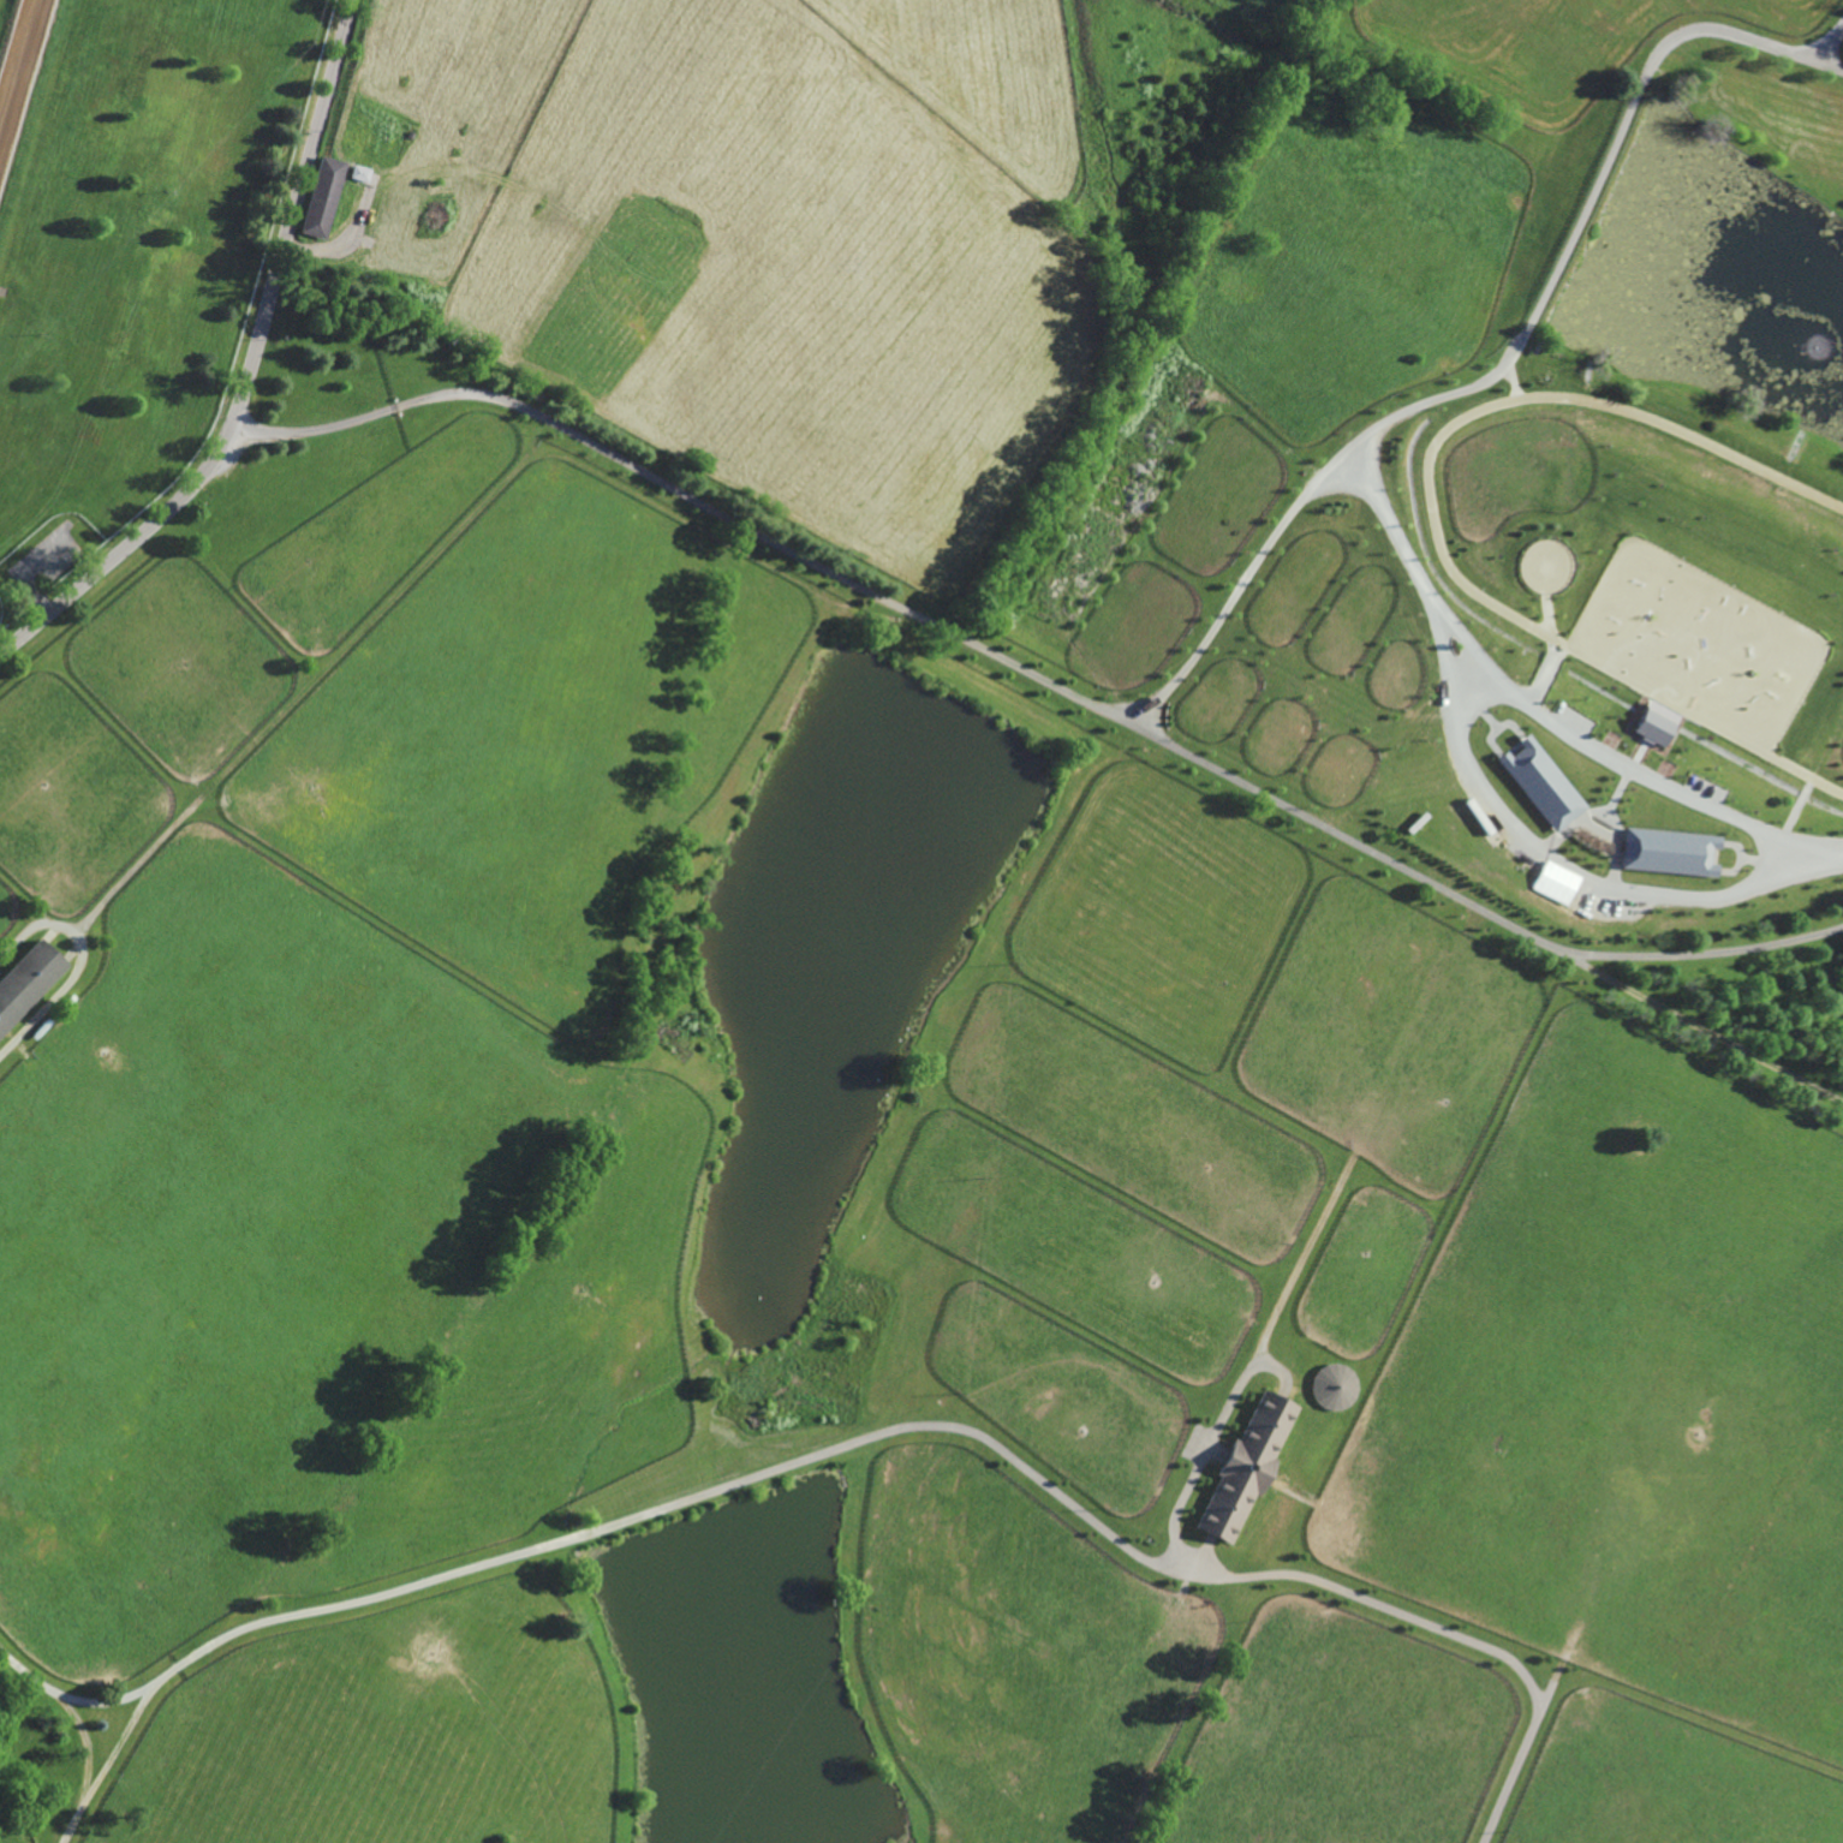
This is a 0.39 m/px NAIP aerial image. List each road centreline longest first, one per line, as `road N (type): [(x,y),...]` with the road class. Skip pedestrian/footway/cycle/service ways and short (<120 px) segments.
road 1 (tertiary): [(353,0),(229,439),(190,490),(0,654)]

